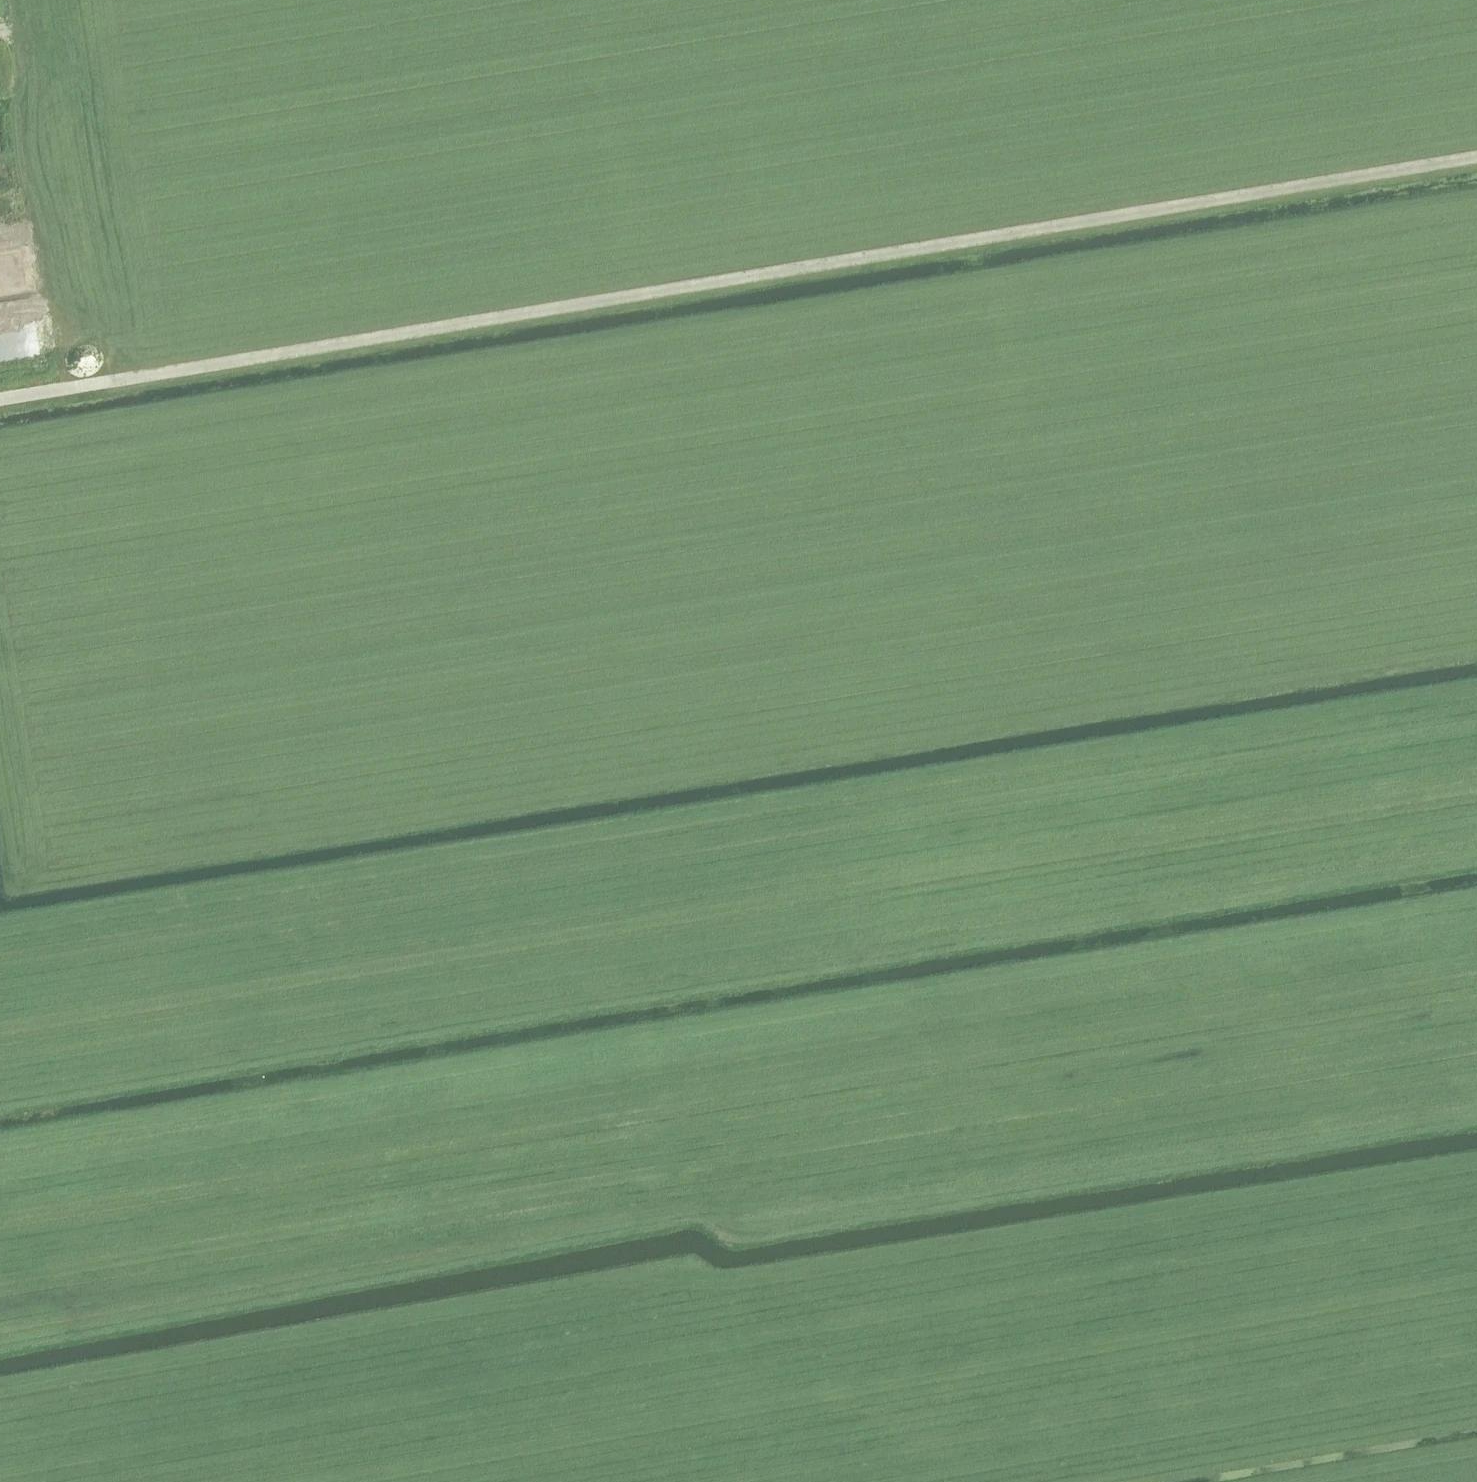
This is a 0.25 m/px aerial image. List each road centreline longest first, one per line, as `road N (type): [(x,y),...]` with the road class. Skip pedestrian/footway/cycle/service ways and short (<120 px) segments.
road 1 (track): [(1476,152),(0,396)]

